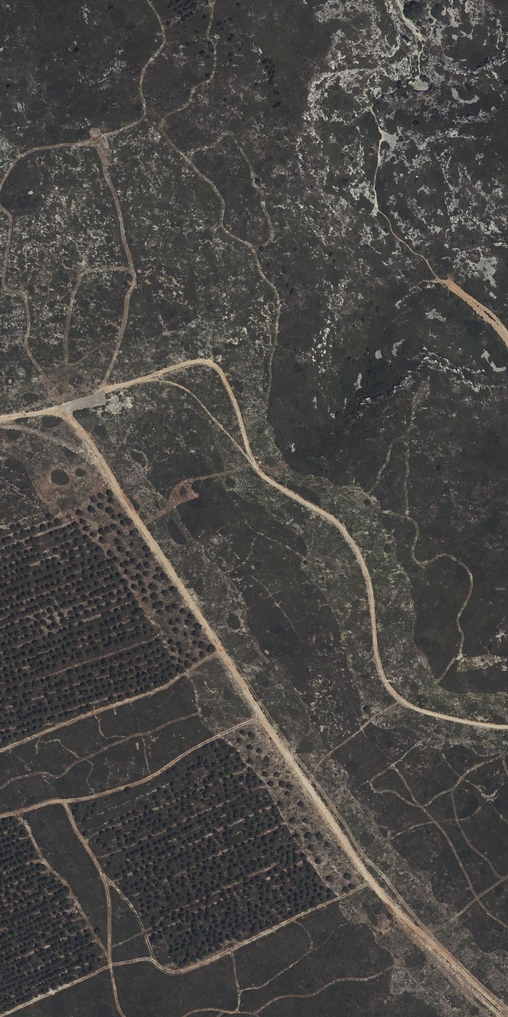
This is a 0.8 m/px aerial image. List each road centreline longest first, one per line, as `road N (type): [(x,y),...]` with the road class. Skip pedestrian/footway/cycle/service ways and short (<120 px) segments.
road 1 (track): [(507,1011),(376,888),(65,406),(0,419)]
road 2 (track): [(65,406),(177,368),(220,365),(262,470),(327,512),(356,548),(371,578),(380,666),(396,696),(448,720),(507,729)]
road 3 (track): [(0,1015),(111,966),(147,958),(180,971),(372,881)]
road 4 (track): [(0,816),(141,780),(240,724),(269,722)]
road 5 (track): [(221,647),(169,683),(0,750)]
road 6 (track): [(63,800),(106,882),(111,966),(124,1016)]

